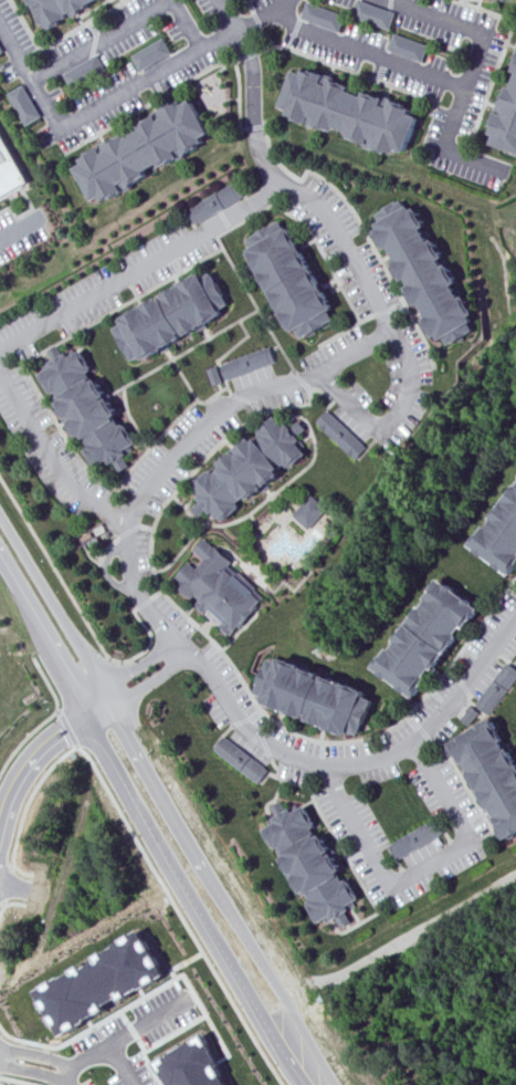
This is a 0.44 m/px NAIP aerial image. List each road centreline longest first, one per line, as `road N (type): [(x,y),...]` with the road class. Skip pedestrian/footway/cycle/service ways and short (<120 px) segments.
road 1 (residential): [(124,524),(151,481),(243,397),(318,371),(385,431),(409,406),(412,361),(326,212),(275,190),(0,353)]
road 2 (residential): [(326,1084),(110,698)]
road 3 (residential): [(187,657),(212,676),(256,738),(292,762),(367,764),(409,743),(457,696),(515,617)]
road 4 (residential): [(87,712),(251,1005),(307,1084)]
road 5 (residential): [(0,30),(57,131),(288,0)]
road 6 (residential): [(278,9),(286,23),(465,90),(484,36),(387,0)]
road 7 (residential): [(329,769),(390,886),(467,843),(409,743)]
road 8 (residential): [(200,51),(170,0),(29,81)]
road 9 (tertiary): [(110,698),(0,512)]
road 10 (residential): [(0,358),(78,488),(124,524)]
road 11 (residential): [(215,0),(250,62),(252,131),(275,190)]
road 12 (tertiary): [(0,558),(87,712)]
road 13 (residential): [(87,712),(31,757),(0,817)]
road 14 (residential): [(176,640),(143,604),(124,524)]
road 15 (residential): [(505,171),(442,149),(465,90)]

